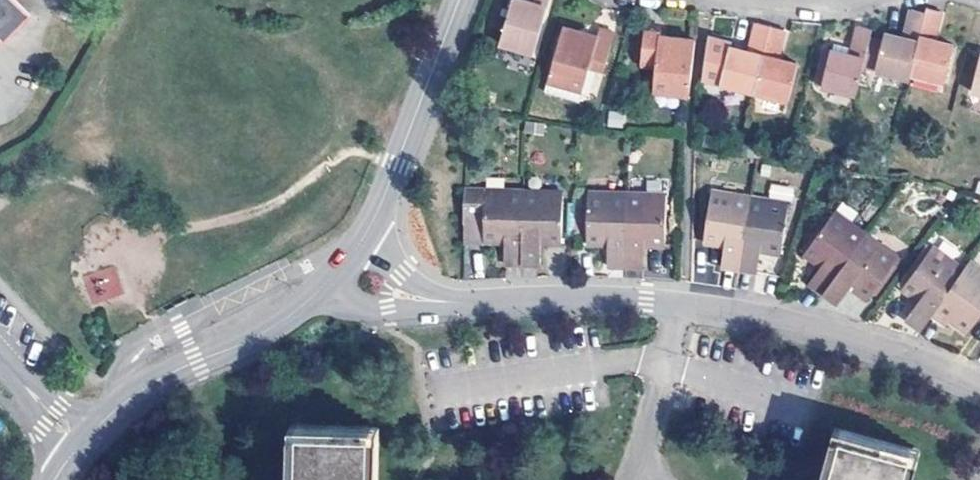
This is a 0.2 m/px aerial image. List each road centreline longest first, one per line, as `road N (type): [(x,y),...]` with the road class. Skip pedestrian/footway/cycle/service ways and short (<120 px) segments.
road 1 (residential): [(454,306),(684,303),(789,323),(979,390)]
road 2 (unclassified): [(312,296),(270,328),(141,390),(80,444)]
road 3 (unclassified): [(459,0),(367,232)]
road 4 (residential): [(312,296),(386,309),(454,306)]

